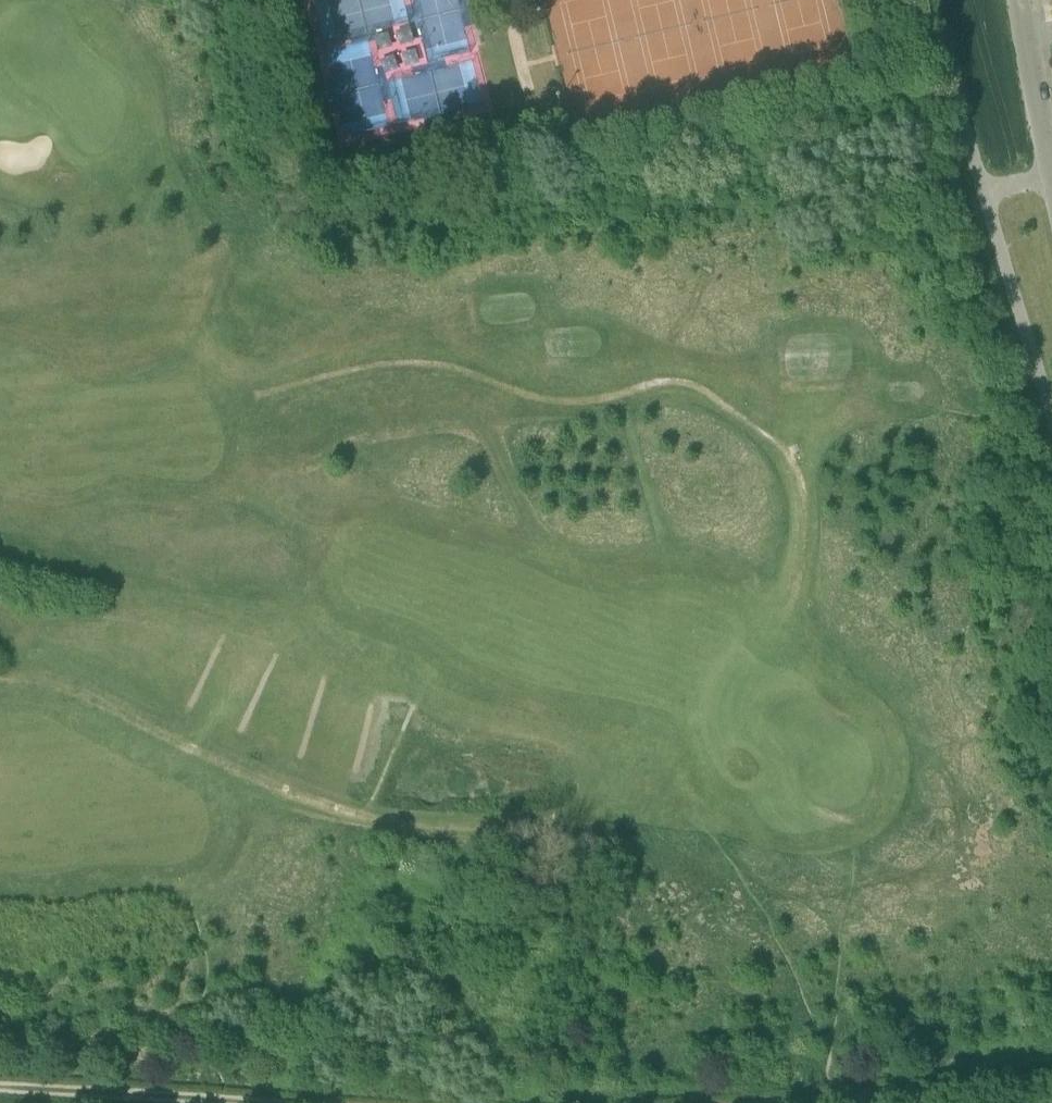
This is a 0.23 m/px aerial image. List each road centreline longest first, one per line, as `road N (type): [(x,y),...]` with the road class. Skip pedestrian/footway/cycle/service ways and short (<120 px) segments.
road 1 (track): [(1051,1075),(709,1102)]
road 2 (track): [(279,1102),(0,1079)]
road 3 (residential): [(1051,168),(1019,0)]

